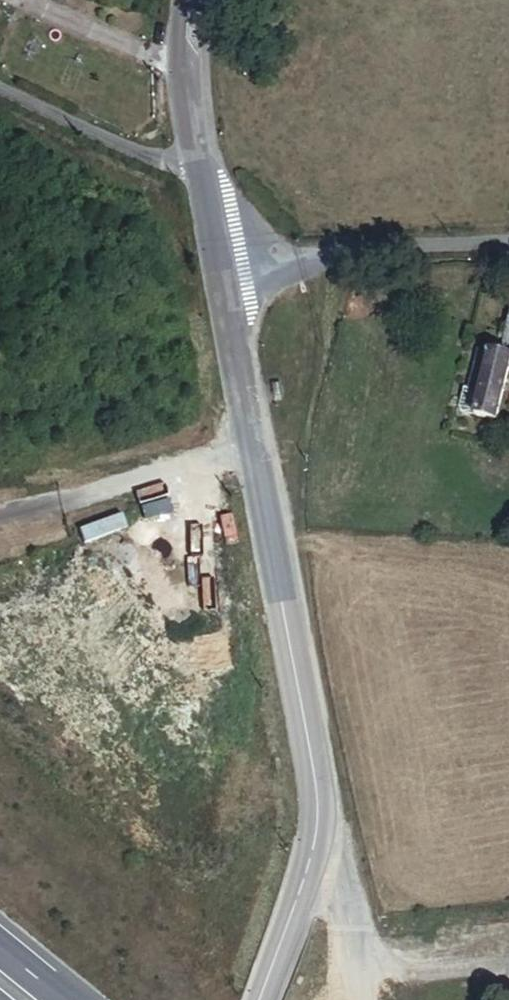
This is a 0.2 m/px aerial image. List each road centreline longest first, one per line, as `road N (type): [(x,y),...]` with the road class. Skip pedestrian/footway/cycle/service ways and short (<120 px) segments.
road 1 (residential): [(315,779),(220,278)]
road 2 (residential): [(220,278),(363,250),(508,240)]
road 3 (tertiary): [(260,999),(309,867),(315,779)]
road 4 (unclassified): [(0,89),(140,153),(199,162)]
road 5 (residential): [(199,162),(183,77),(187,0)]

